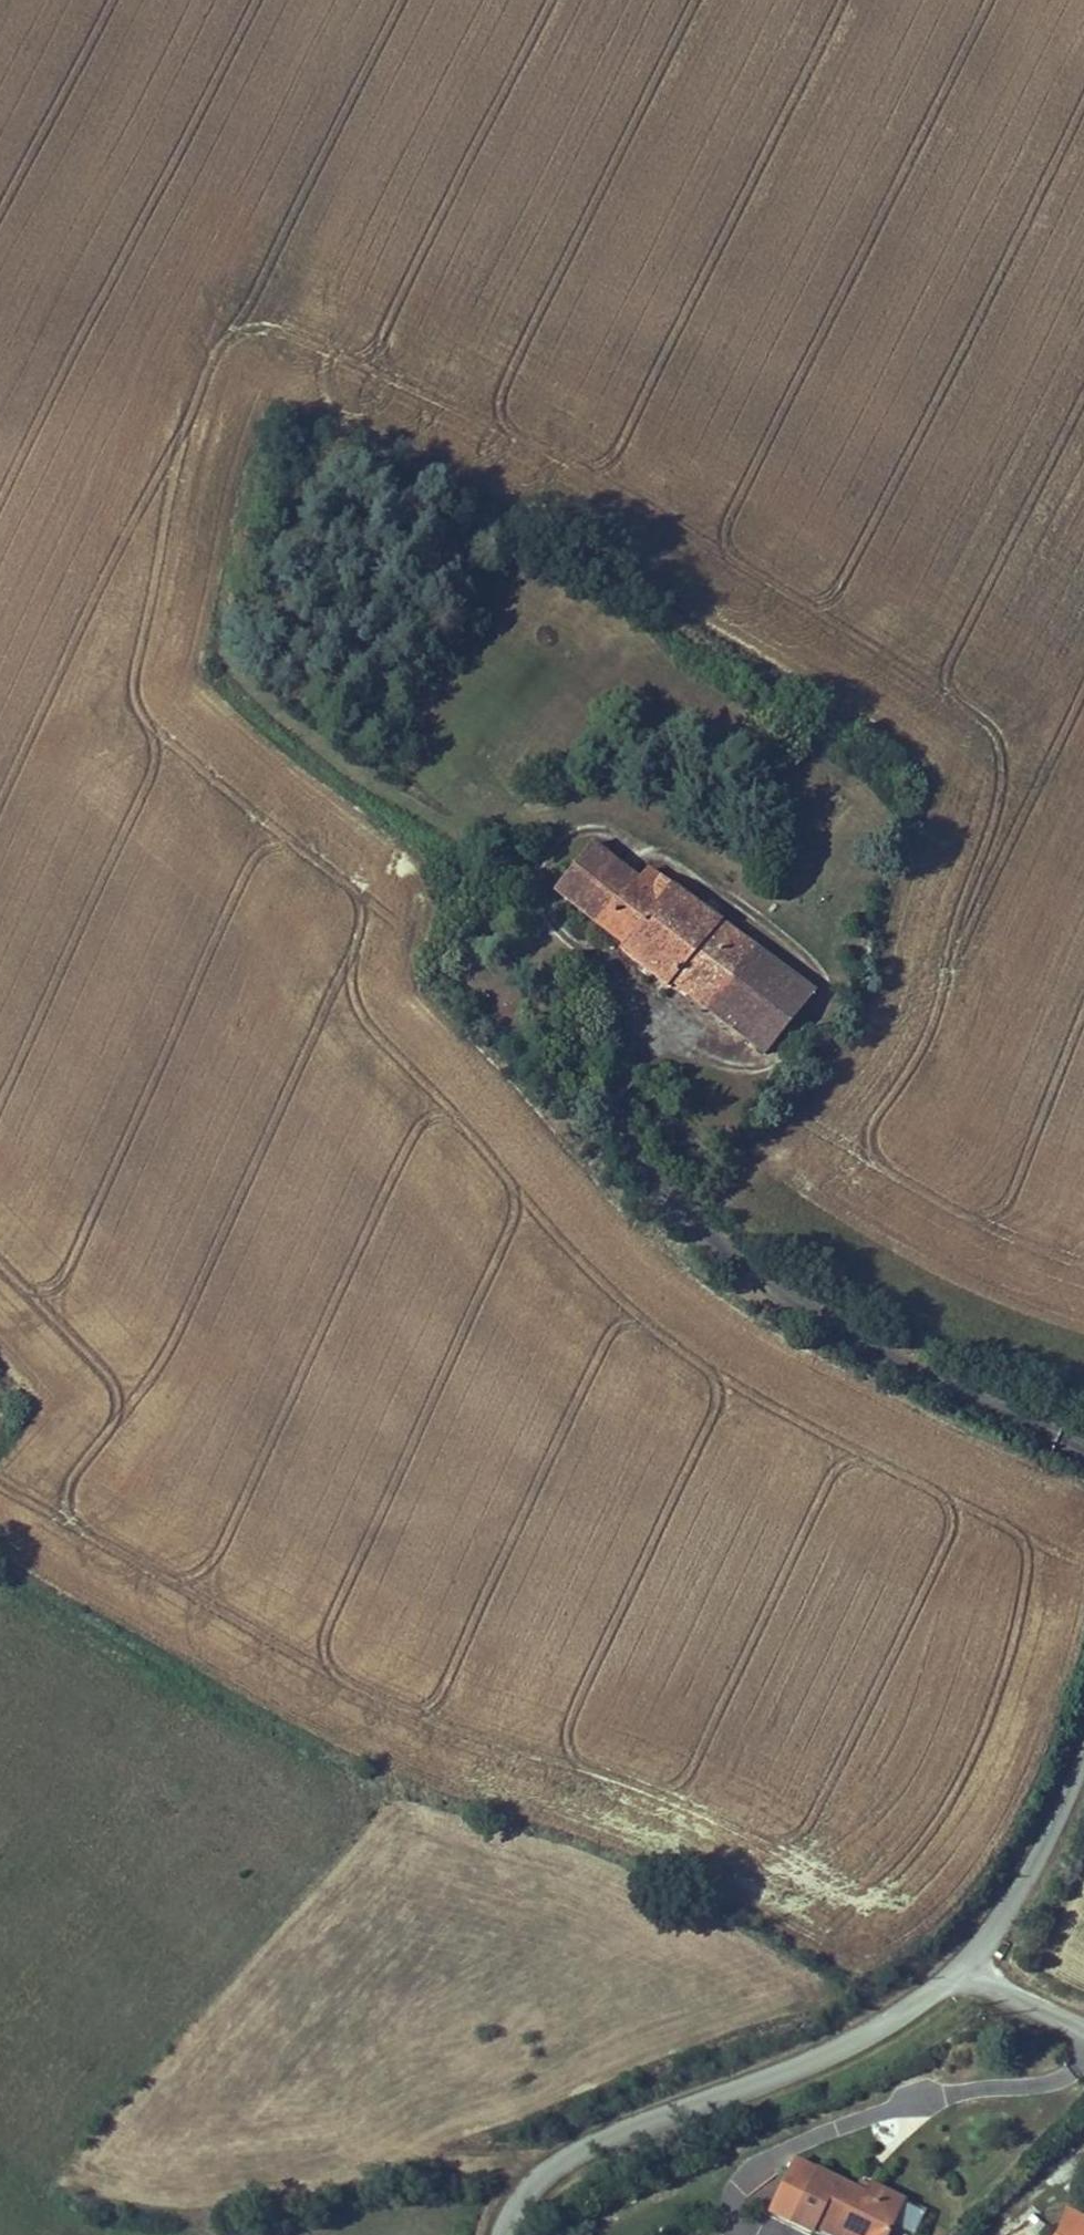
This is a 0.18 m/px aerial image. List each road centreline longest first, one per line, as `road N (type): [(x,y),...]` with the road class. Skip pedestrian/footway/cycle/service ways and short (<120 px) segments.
road 1 (unclassified): [(497,2234),(504,2209),(559,2148),(817,2046),(962,1965)]
road 2 (unclassified): [(666,1144),(821,1327),(1083,1470)]
road 3 (unclassified): [(1083,1688),(962,1965)]
road 4 (residential): [(962,1965),(987,1970),(1083,2024)]

